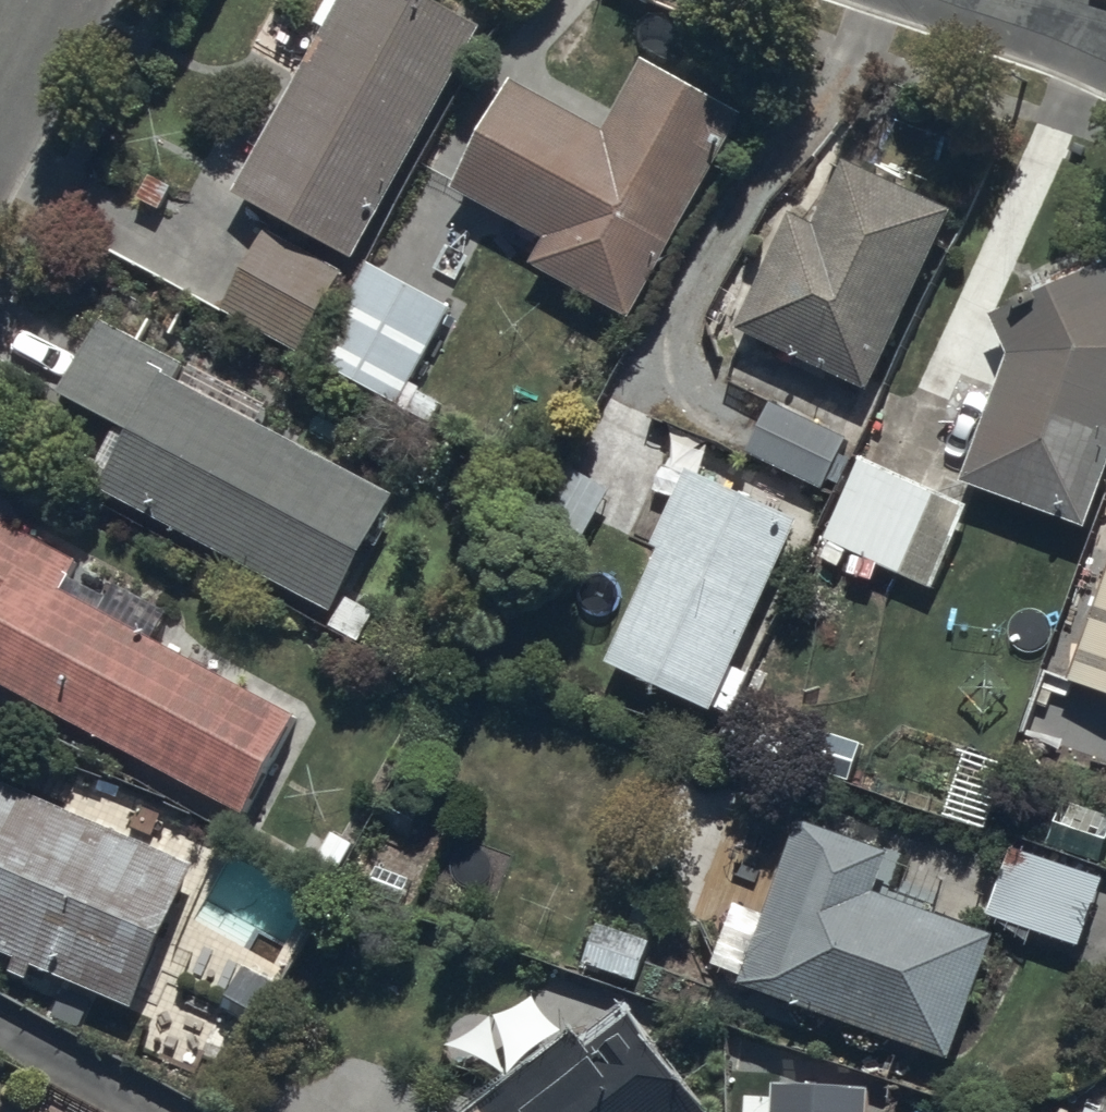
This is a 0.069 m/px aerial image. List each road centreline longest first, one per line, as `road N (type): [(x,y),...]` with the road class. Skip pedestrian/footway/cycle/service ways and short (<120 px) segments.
road 1 (residential): [(1105,40),(987,0)]

